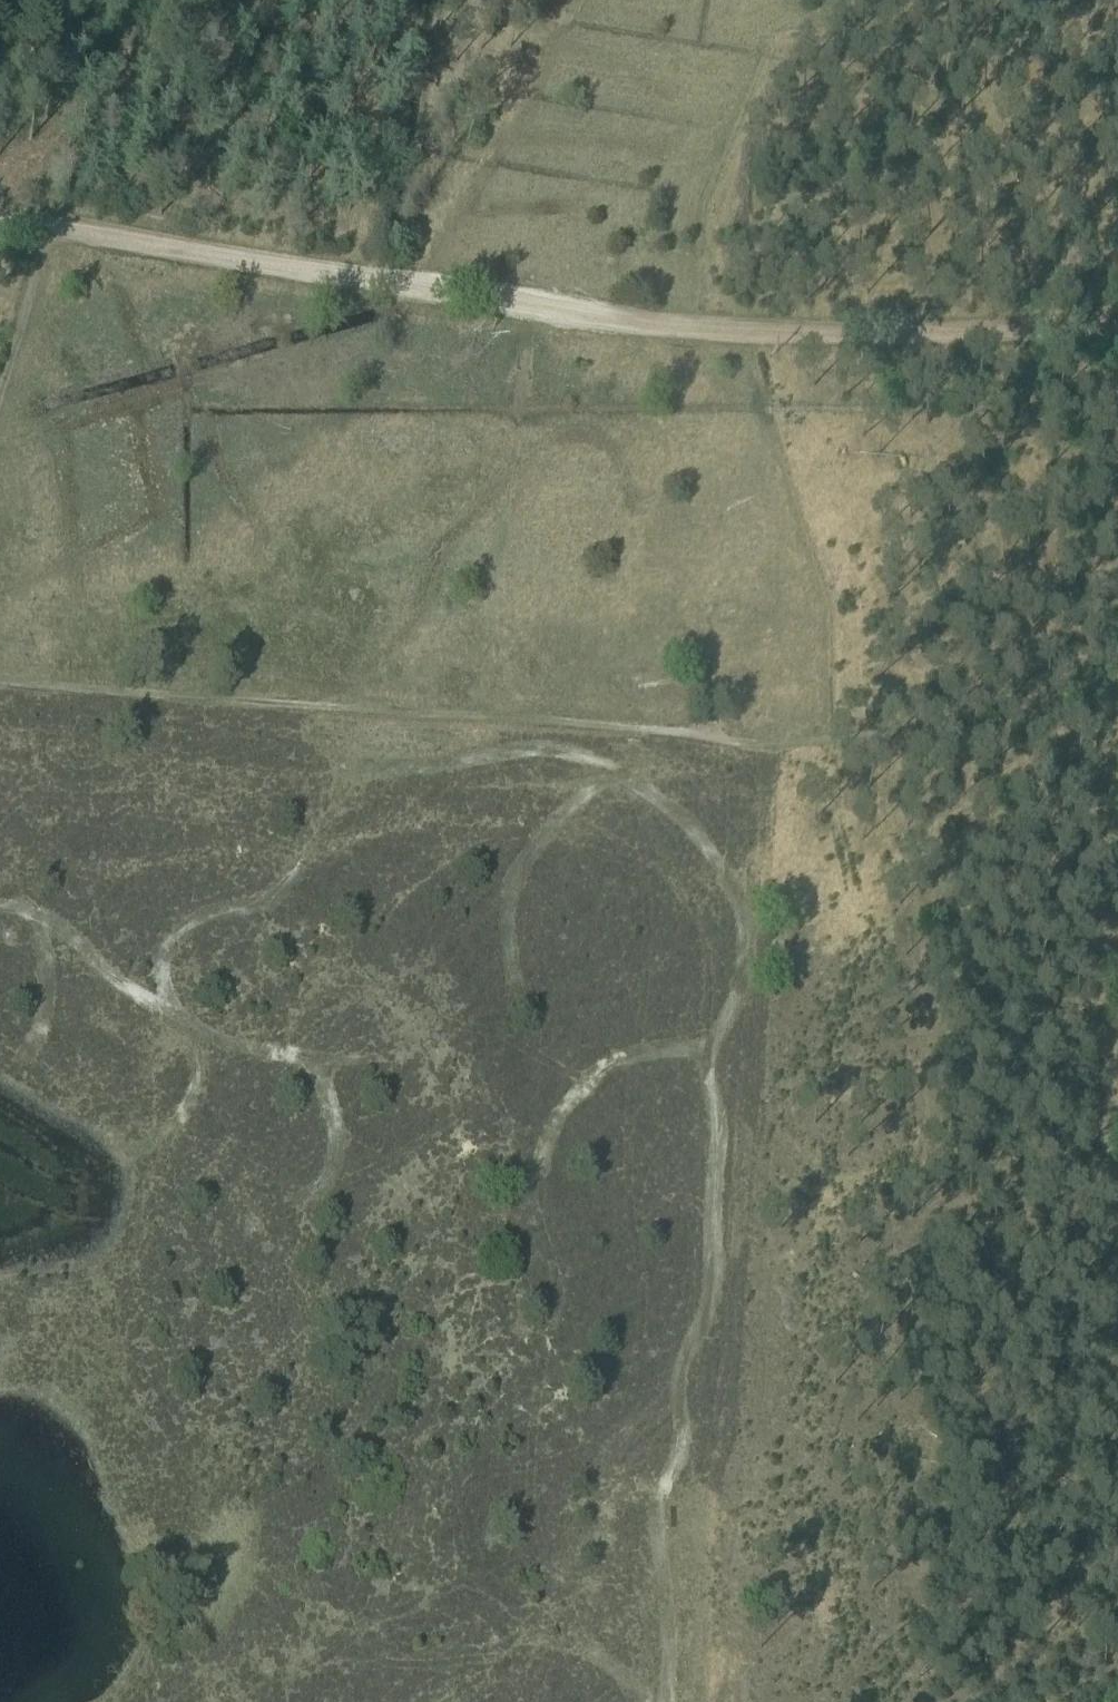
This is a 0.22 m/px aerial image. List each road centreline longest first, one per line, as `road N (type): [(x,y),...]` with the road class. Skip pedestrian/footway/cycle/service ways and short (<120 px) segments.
road 1 (track): [(1117,327),(787,333),(642,320),(396,286),(0,215)]
road 2 (track): [(0,678),(637,729)]
road 3 (track): [(0,388),(53,225)]

